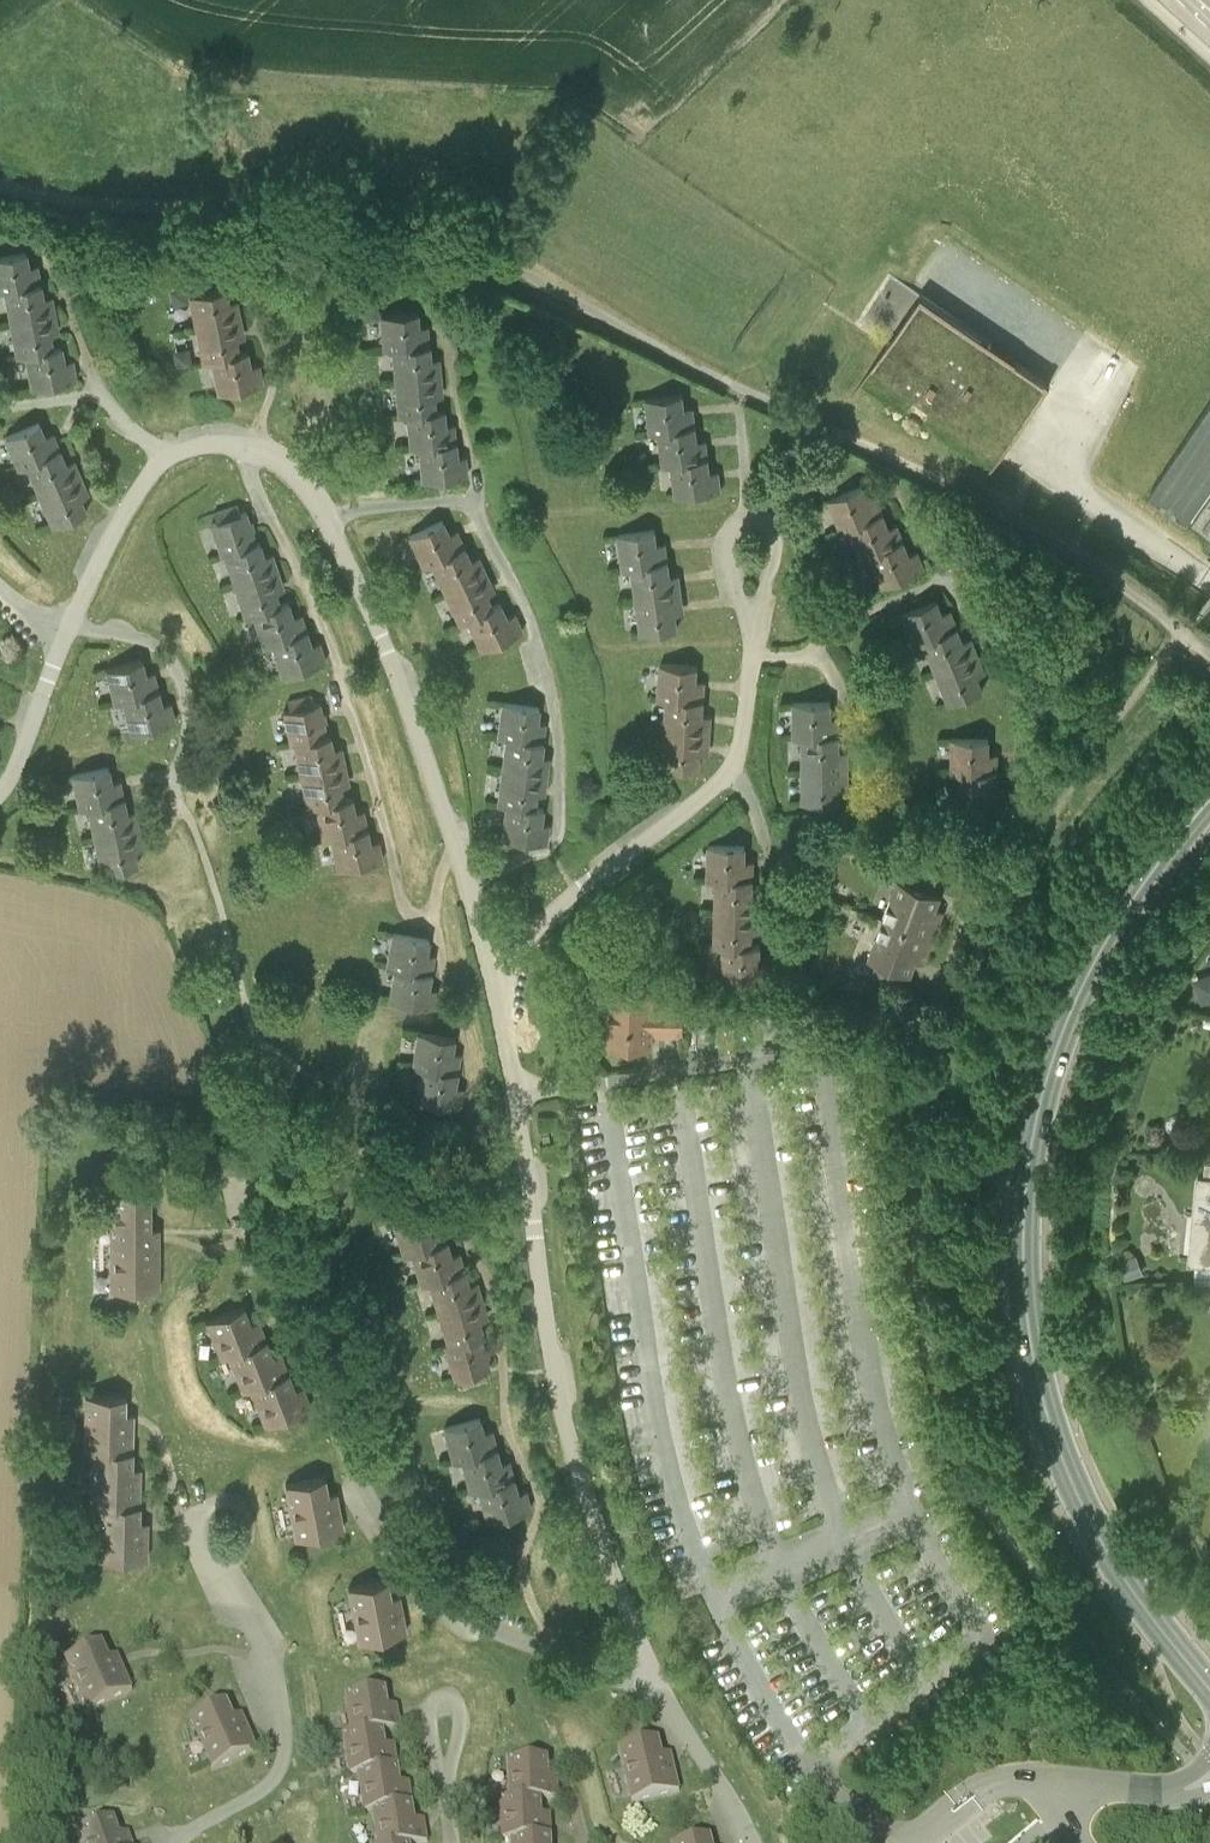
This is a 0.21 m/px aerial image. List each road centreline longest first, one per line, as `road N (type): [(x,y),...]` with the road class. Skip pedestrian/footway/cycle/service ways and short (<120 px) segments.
road 1 (secondary): [(1209,1689),(1131,1589),(1069,1476),(1037,1377),(1024,1256),(1030,1151),(1066,1024),(1127,907),(1209,799)]

